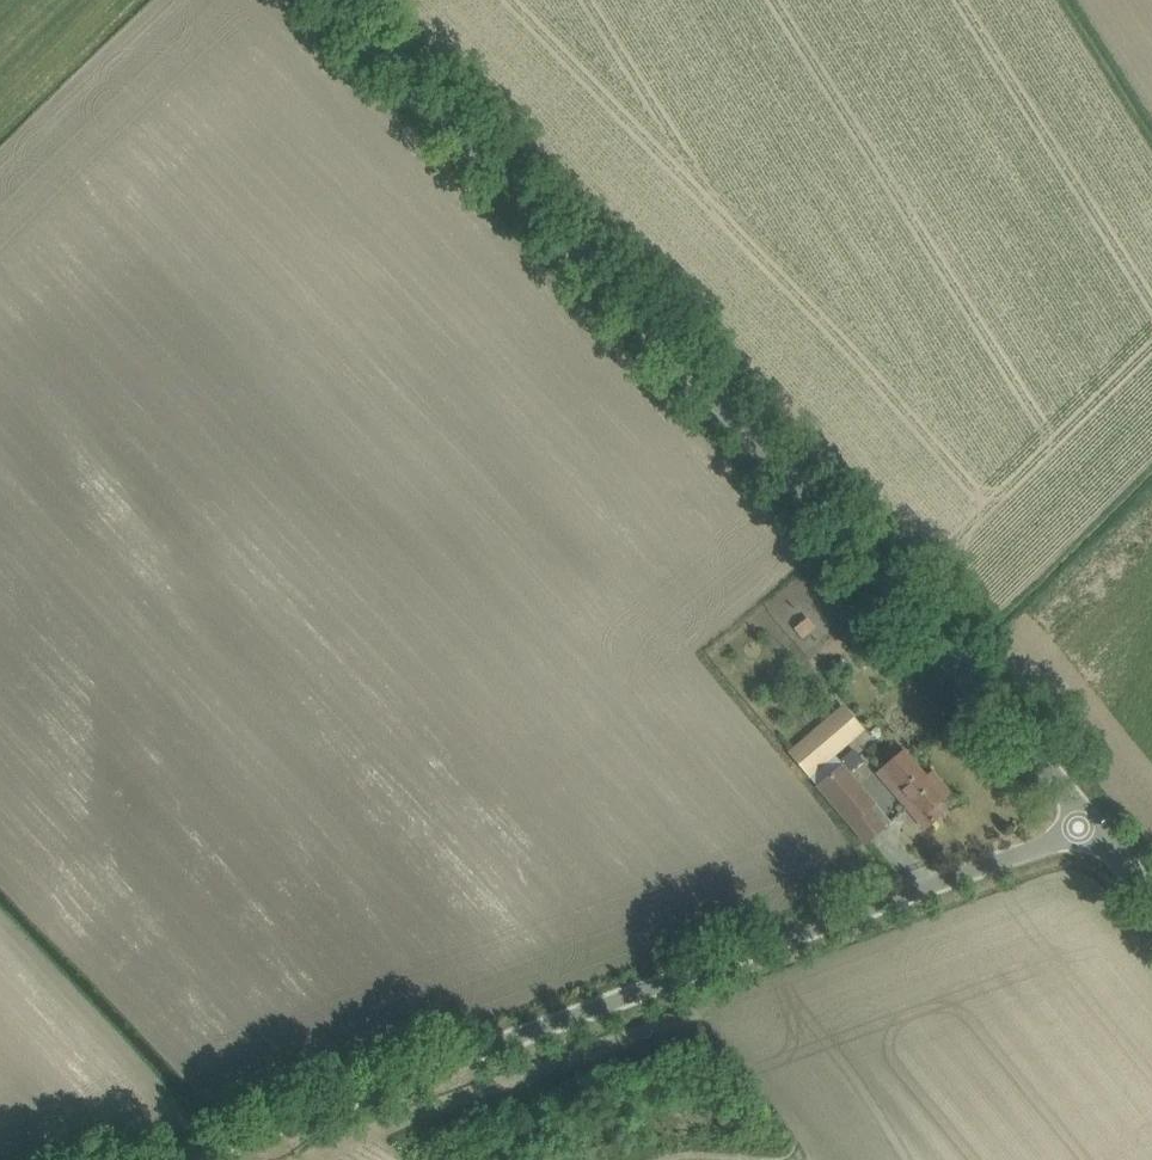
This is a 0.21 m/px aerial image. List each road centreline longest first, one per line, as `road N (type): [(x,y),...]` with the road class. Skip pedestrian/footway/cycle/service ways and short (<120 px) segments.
road 1 (unclassified): [(1094,826),(635,308),(337,0)]
road 2 (unclassified): [(177,1159),(1094,826)]

